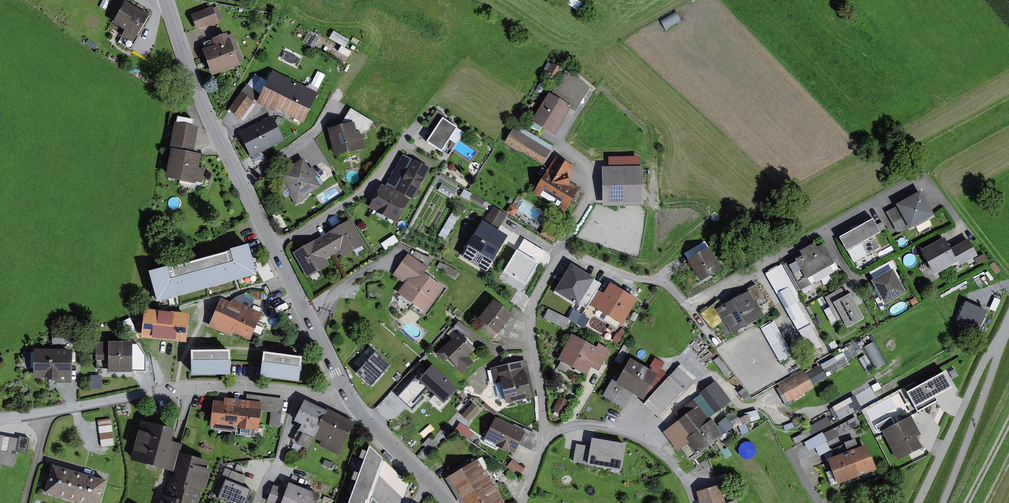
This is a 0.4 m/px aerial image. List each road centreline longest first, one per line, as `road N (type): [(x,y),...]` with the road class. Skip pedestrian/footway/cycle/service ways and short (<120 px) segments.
road 1 (residential): [(167,5),(213,121),(352,402)]
road 2 (residential): [(525,502),(547,440),(533,315),(595,181),(584,157),(561,143),(576,116)]
road 3 (residential): [(53,414),(182,388),(302,394)]
road 4 (residential): [(921,502),(1008,329)]
road 5 (track): [(945,502),(1008,330)]
road 6 (residential): [(352,402),(451,502)]
road 7 (track): [(956,502),(1008,389)]

